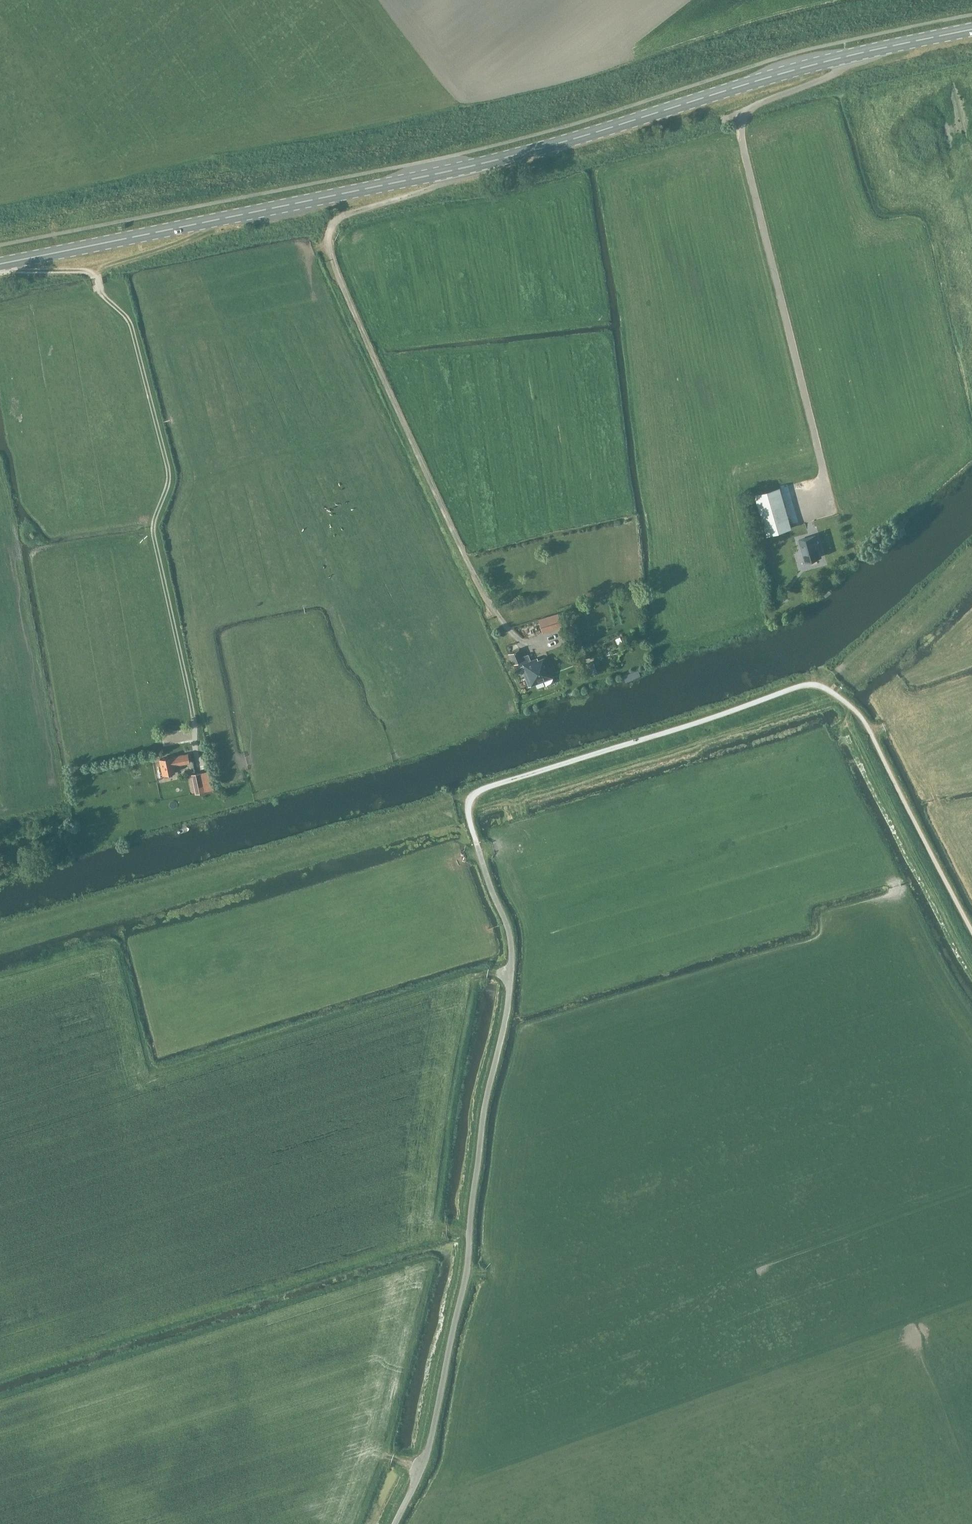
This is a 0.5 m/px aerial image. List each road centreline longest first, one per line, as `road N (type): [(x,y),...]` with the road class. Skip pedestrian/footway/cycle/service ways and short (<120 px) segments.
road 1 (primary): [(0,265),(474,166),(797,69),(971,29)]
road 2 (unclassified): [(395,1523),(429,1446),(509,999),(510,936),(476,840)]

